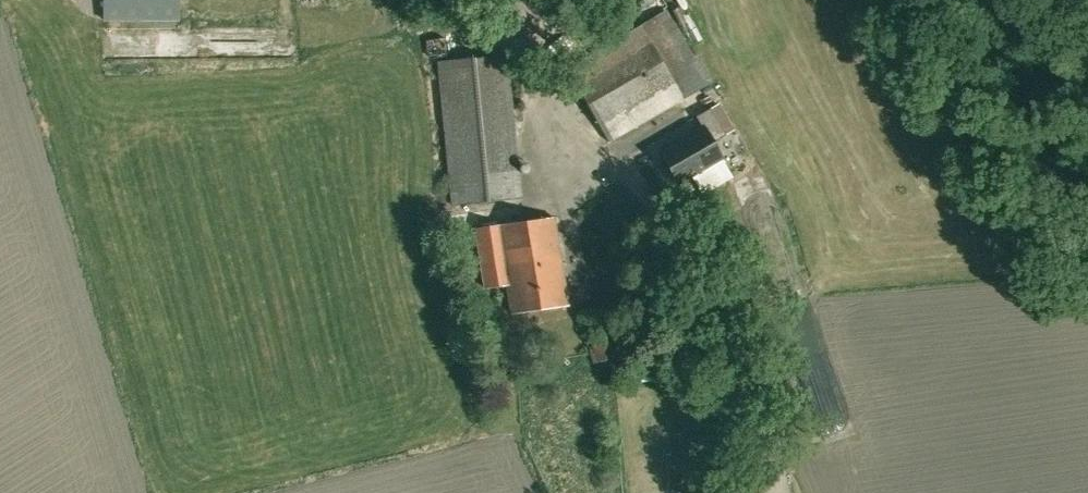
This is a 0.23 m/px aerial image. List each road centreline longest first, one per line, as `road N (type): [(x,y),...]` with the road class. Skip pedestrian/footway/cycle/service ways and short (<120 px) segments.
road 1 (unclassified): [(758,466),(716,331),(670,255),(538,93),(508,0)]

